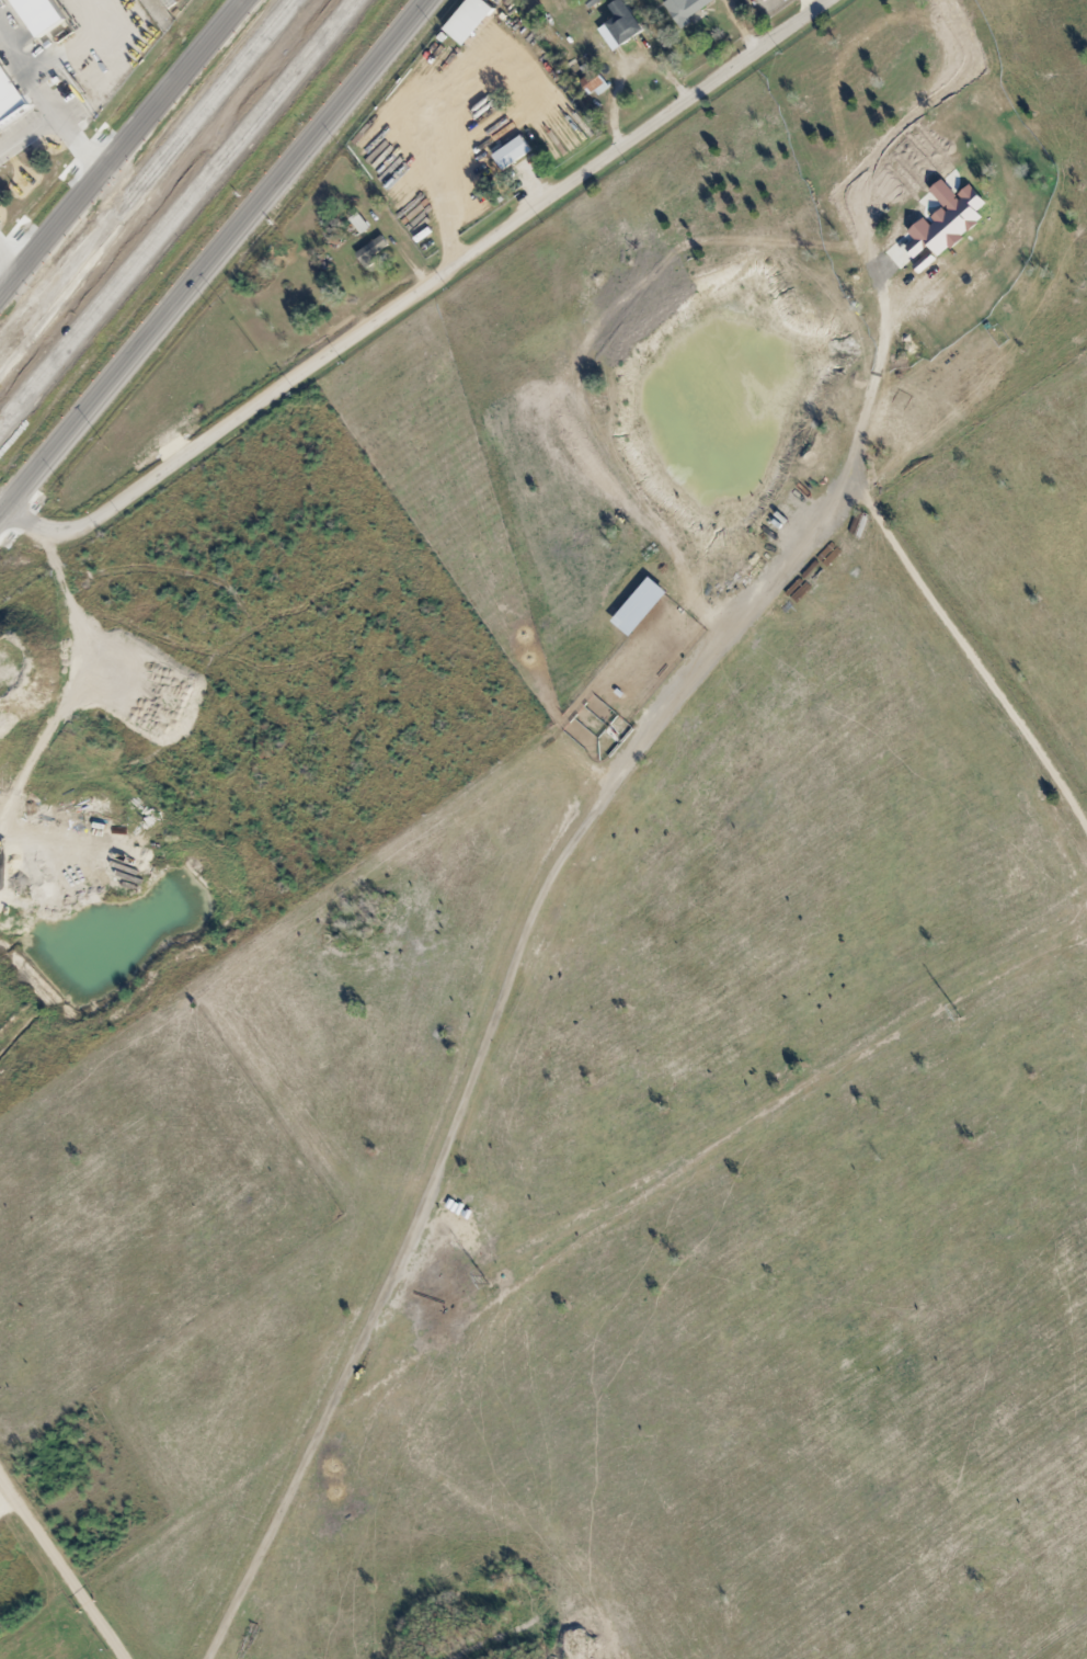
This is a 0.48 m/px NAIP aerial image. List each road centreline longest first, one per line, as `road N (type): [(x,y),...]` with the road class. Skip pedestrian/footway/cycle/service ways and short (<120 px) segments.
road 1 (tertiary): [(7,510),(54,527),(79,527),(113,510),(831,0)]
road 2 (tertiary): [(0,518),(424,0)]
road 3 (motorway): [(0,420),(352,0)]
road 4 (motorway): [(297,0),(0,355)]
road 5 (tertiary): [(248,0),(0,298)]

